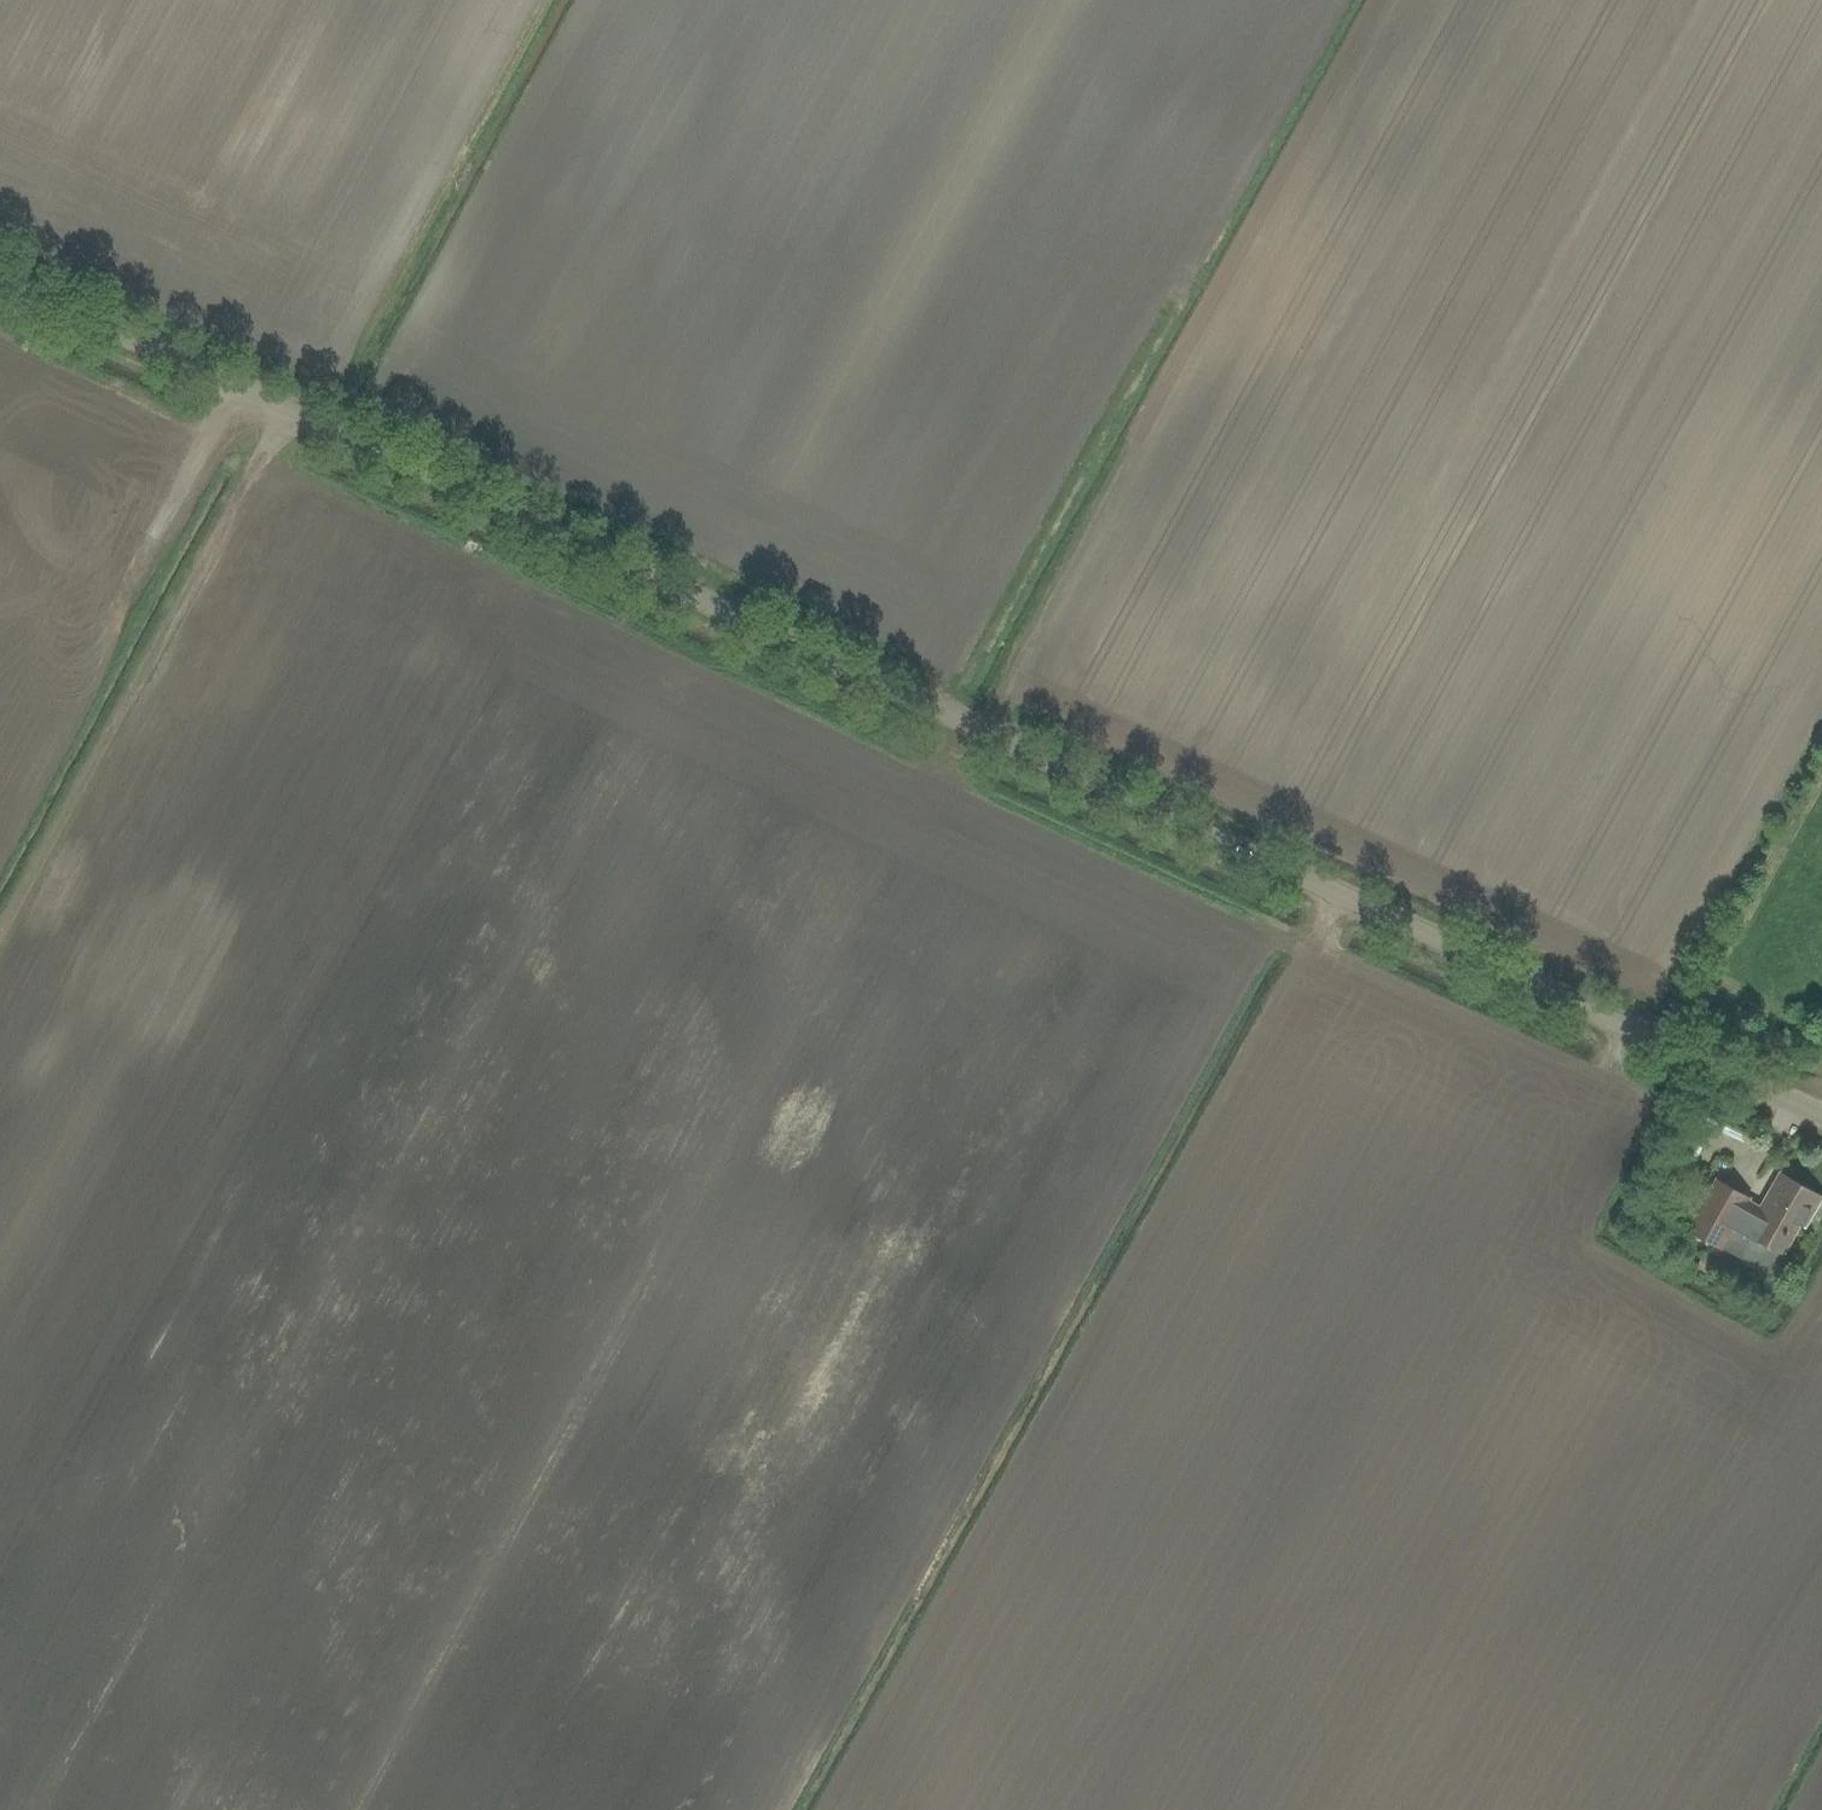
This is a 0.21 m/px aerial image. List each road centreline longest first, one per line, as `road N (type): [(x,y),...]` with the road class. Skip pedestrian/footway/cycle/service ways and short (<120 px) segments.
road 1 (tertiary): [(1821,1105),(0,272)]

